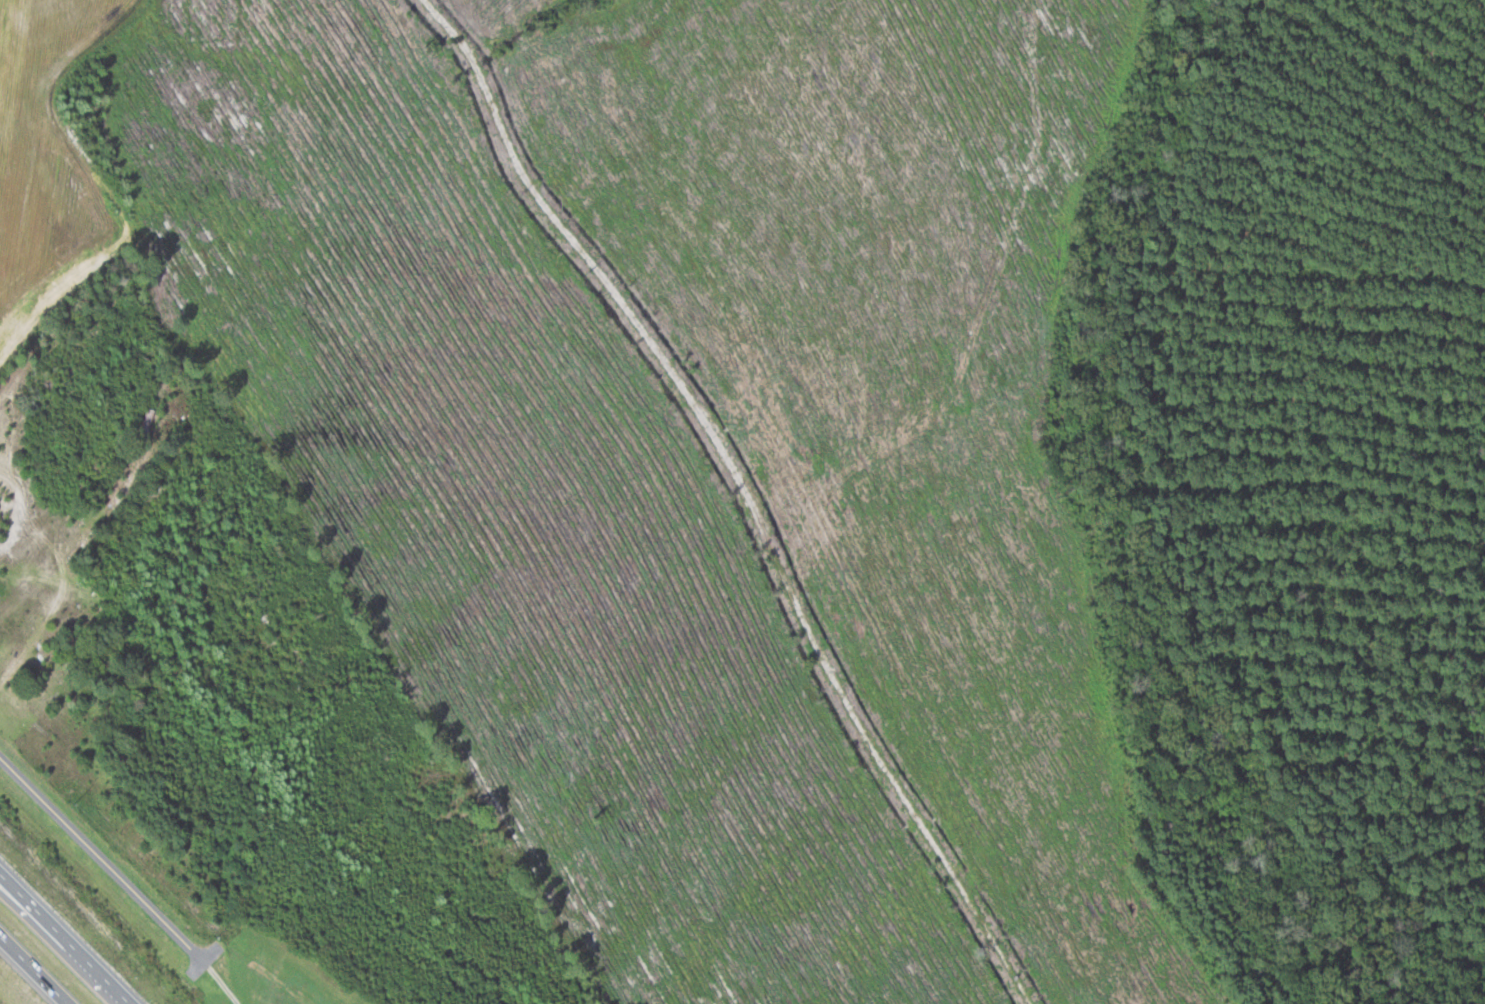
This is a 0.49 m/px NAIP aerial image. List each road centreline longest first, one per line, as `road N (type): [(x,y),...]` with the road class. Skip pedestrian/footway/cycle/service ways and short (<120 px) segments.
road 1 (residential): [(0,755),(202,958)]
road 2 (trunk): [(130,1003),(0,876)]

